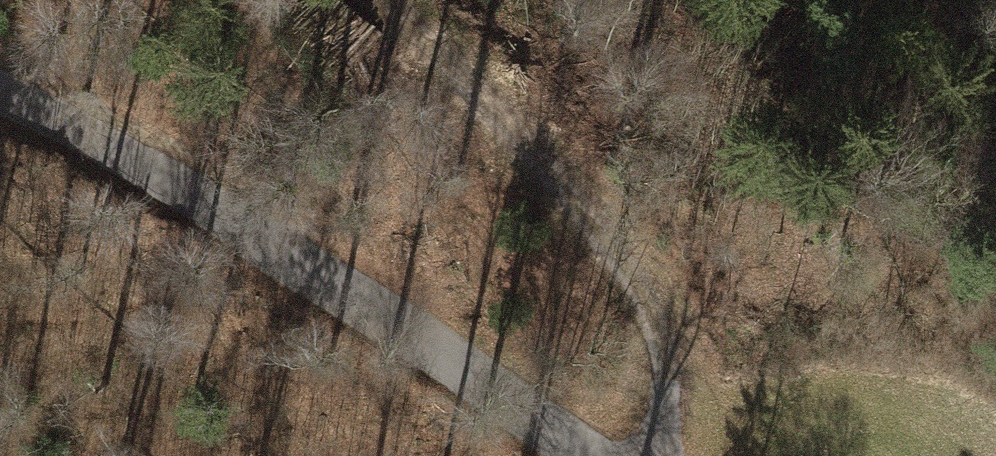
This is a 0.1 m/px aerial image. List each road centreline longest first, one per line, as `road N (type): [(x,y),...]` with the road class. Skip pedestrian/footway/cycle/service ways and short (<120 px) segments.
road 1 (residential): [(0,102),(107,149),(591,455)]
road 2 (track): [(658,455),(663,346),(553,181),(366,0)]

